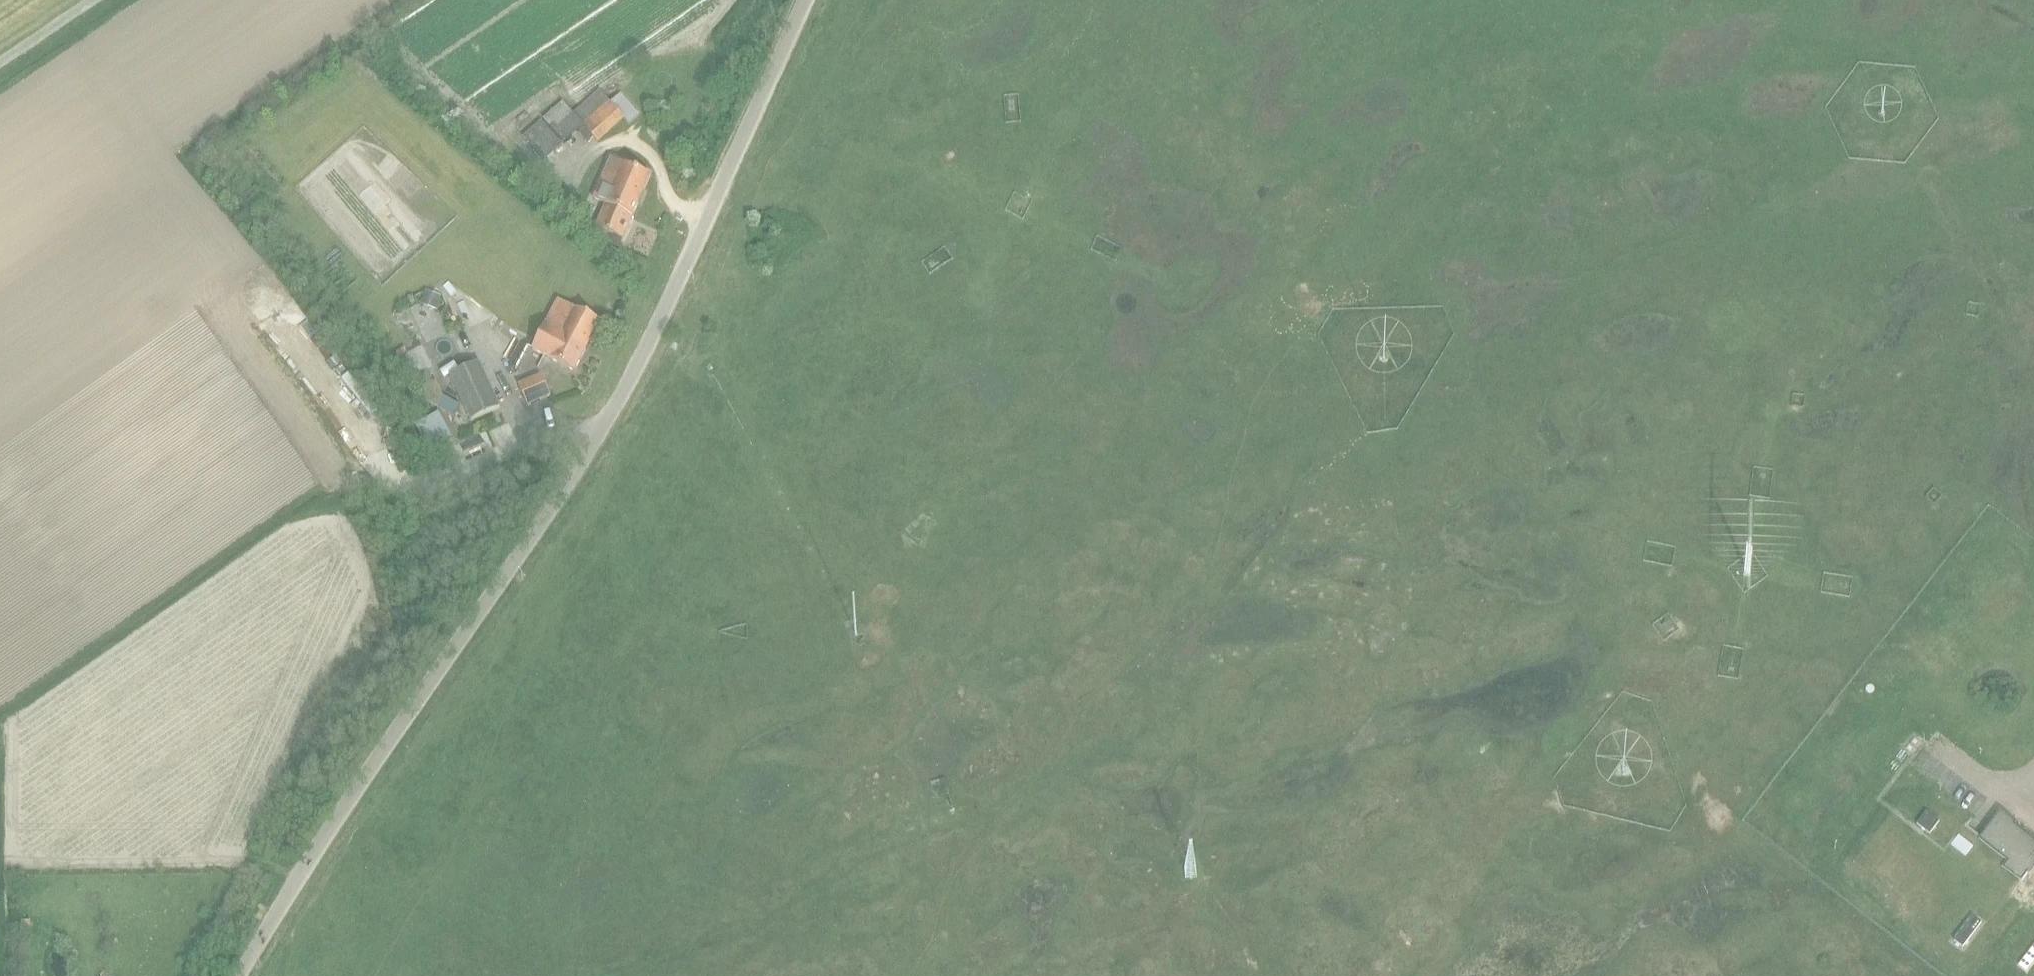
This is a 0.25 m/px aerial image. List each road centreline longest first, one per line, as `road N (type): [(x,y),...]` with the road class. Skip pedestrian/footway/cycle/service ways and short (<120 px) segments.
road 1 (unclassified): [(238,975),(624,386),(802,0)]

